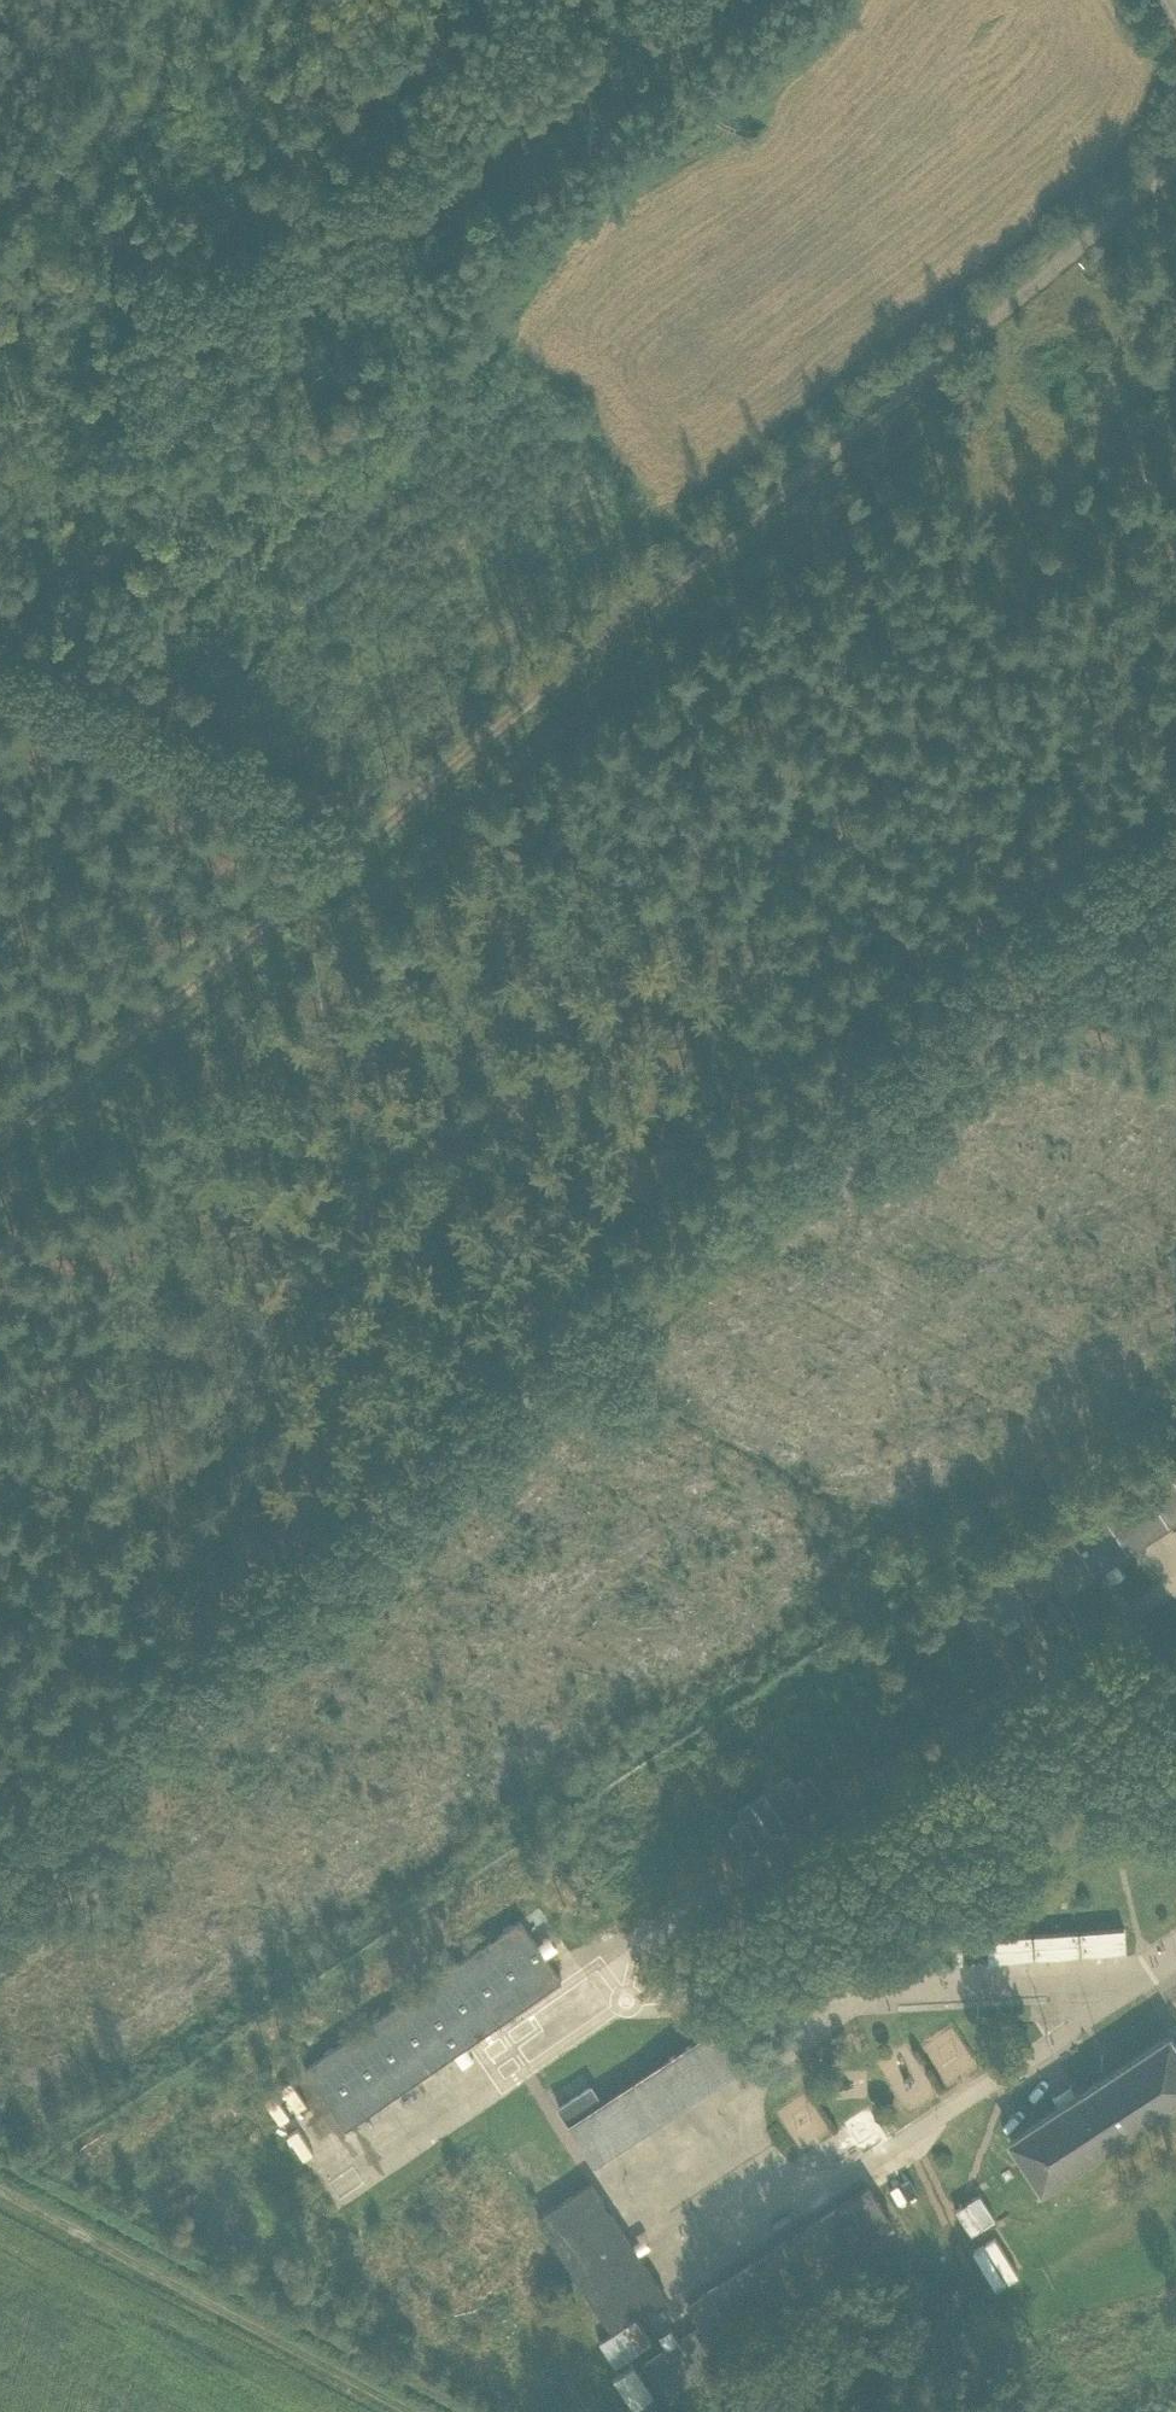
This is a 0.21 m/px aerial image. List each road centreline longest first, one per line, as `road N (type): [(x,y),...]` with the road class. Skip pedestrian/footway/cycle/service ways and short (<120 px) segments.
road 1 (track): [(1175,163),(0,1139)]
road 2 (track): [(0,2195),(411,2411)]
road 3 (track): [(0,319),(173,0)]

